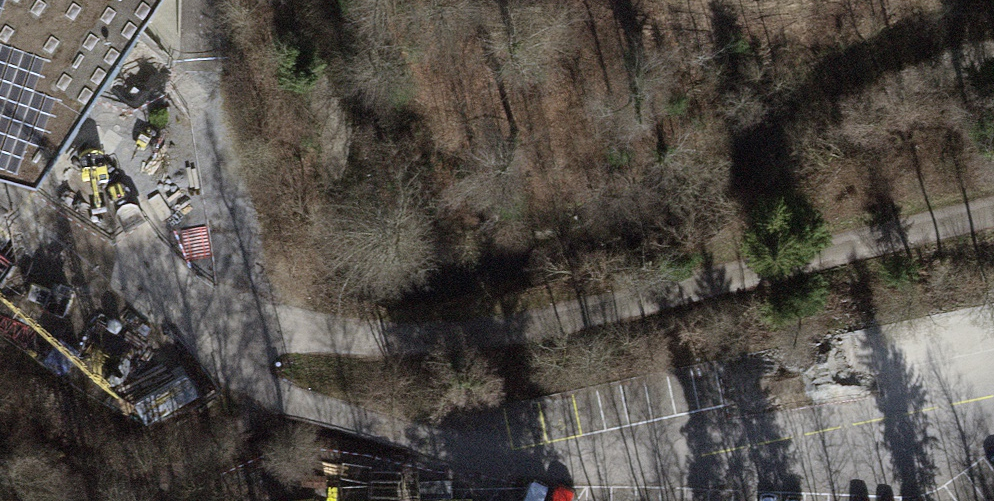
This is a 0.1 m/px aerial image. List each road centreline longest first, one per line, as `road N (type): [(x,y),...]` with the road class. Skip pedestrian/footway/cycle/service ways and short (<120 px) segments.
road 1 (track): [(0,230),(228,371),(285,333),(401,344),(537,323),(993,227)]
road 2 (residential): [(993,400),(870,437),(516,471),(271,398),(228,371)]

